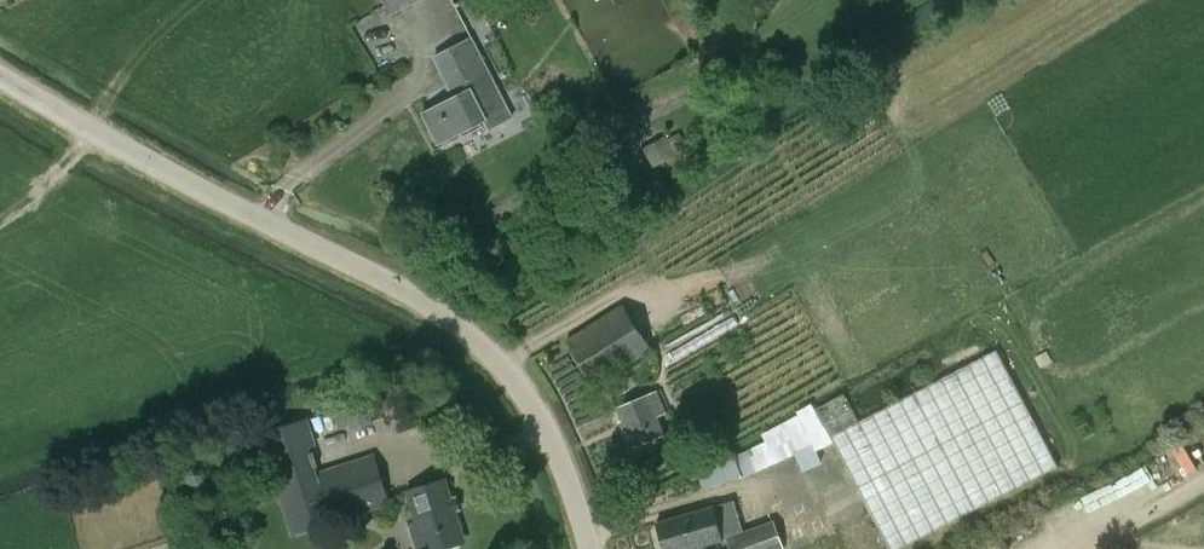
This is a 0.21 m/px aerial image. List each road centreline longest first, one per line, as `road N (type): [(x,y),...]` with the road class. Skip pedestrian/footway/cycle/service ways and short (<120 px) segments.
road 1 (unclassified): [(589,548),(546,431),(511,379),(463,330),(382,278),(104,137),(0,74)]

